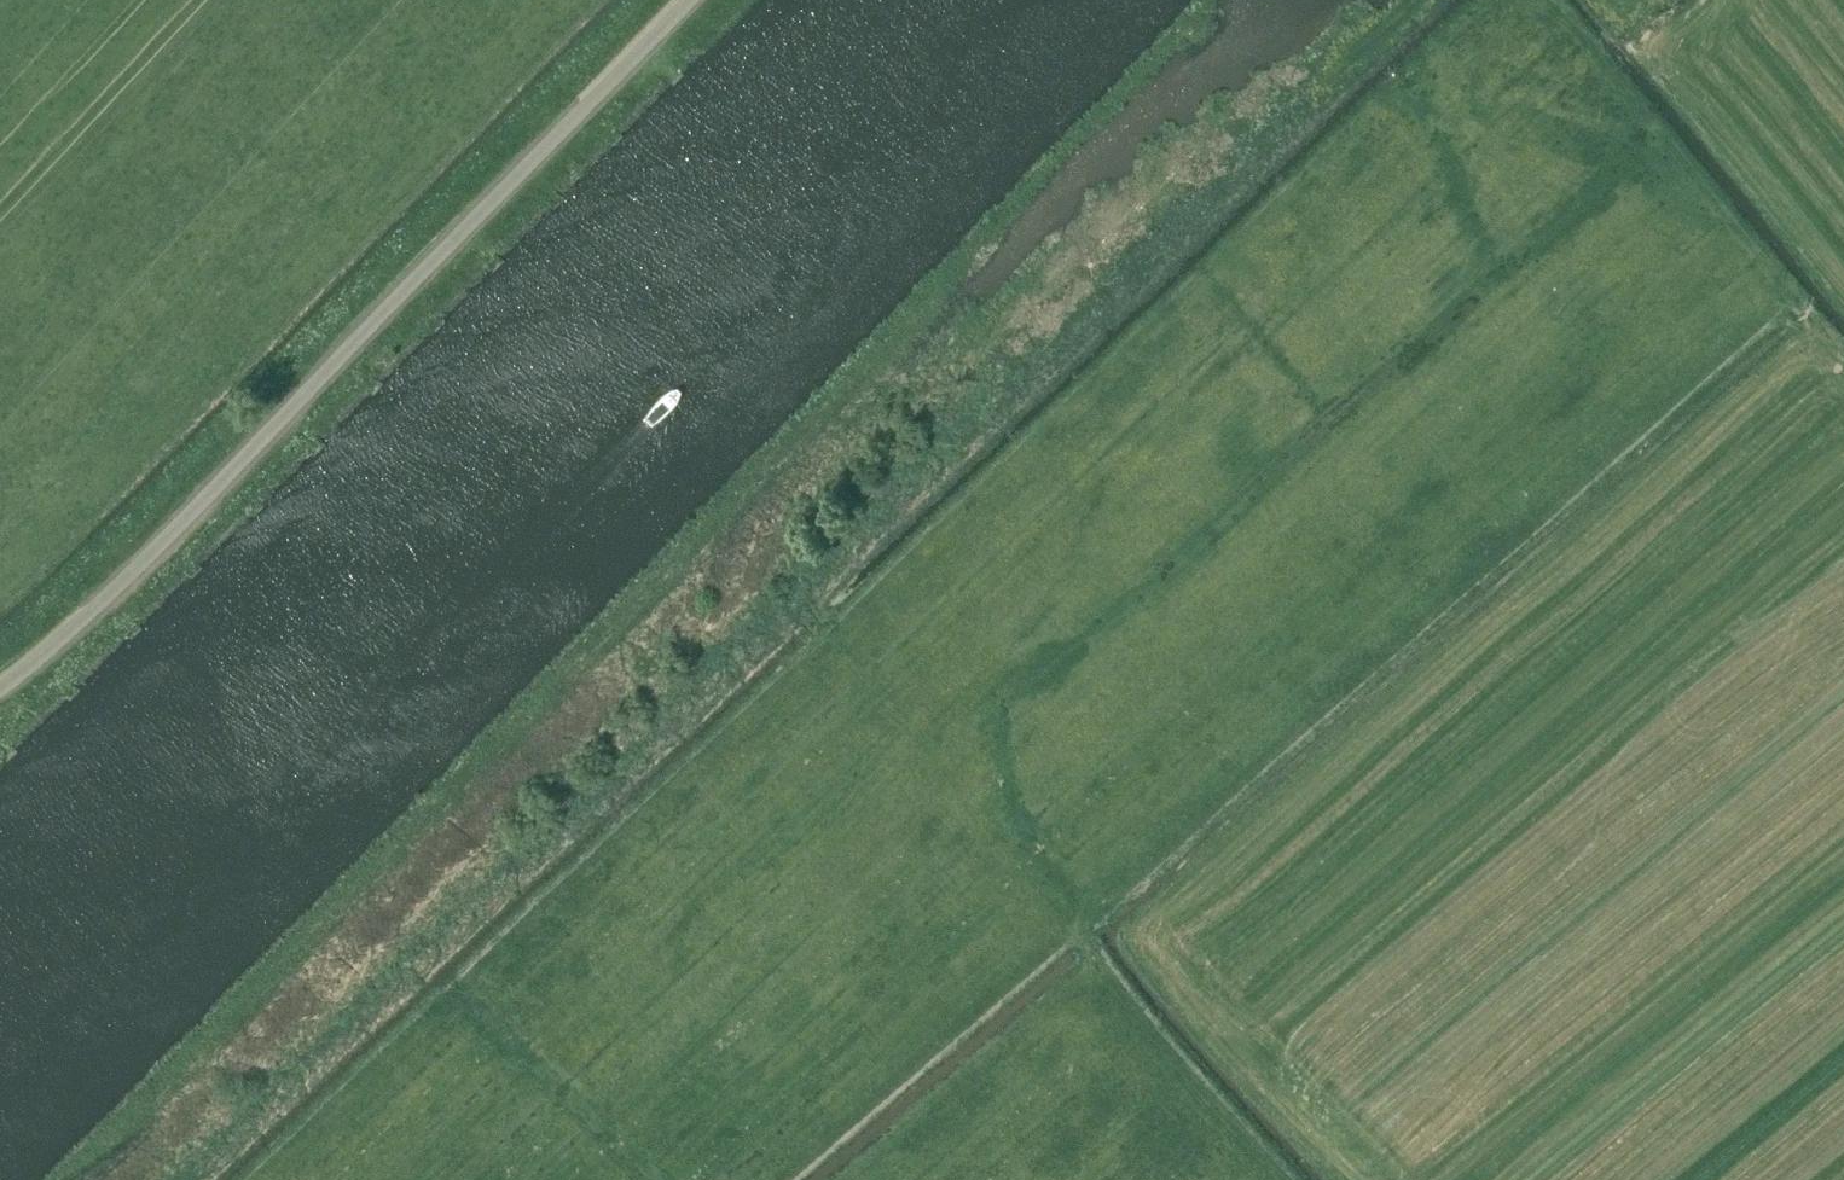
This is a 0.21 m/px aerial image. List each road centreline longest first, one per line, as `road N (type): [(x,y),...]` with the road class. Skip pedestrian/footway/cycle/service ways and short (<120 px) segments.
road 1 (unclassified): [(0,688),(120,582),(686,0)]

